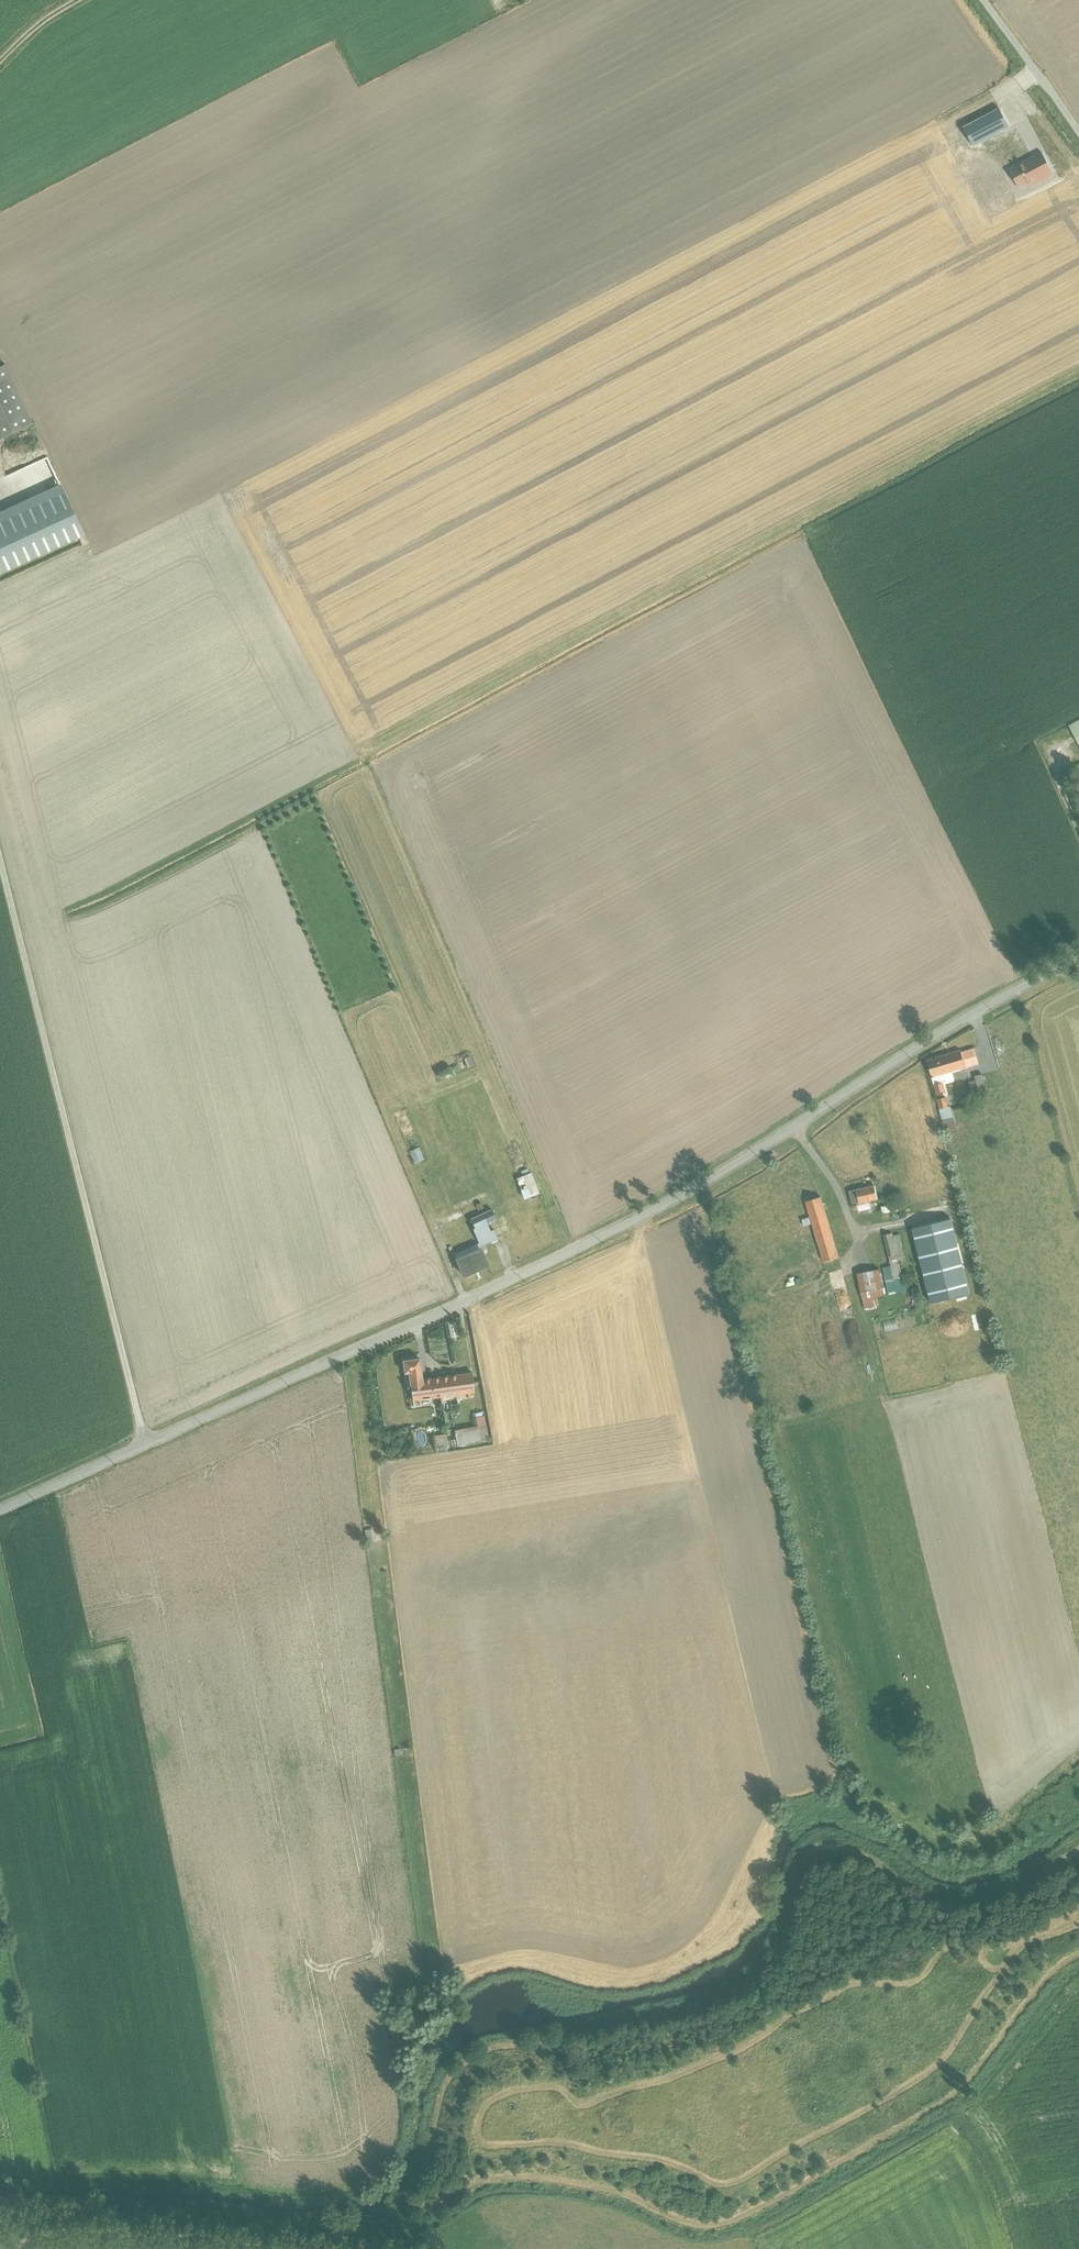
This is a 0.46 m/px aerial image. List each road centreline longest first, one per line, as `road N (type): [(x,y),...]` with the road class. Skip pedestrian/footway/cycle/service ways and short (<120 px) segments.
road 1 (unclassified): [(1078,957),(942,1030),(642,1216),(0,1510)]
road 2 (track): [(0,861),(145,1443)]
road 3 (unclassified): [(1078,131),(984,0)]

